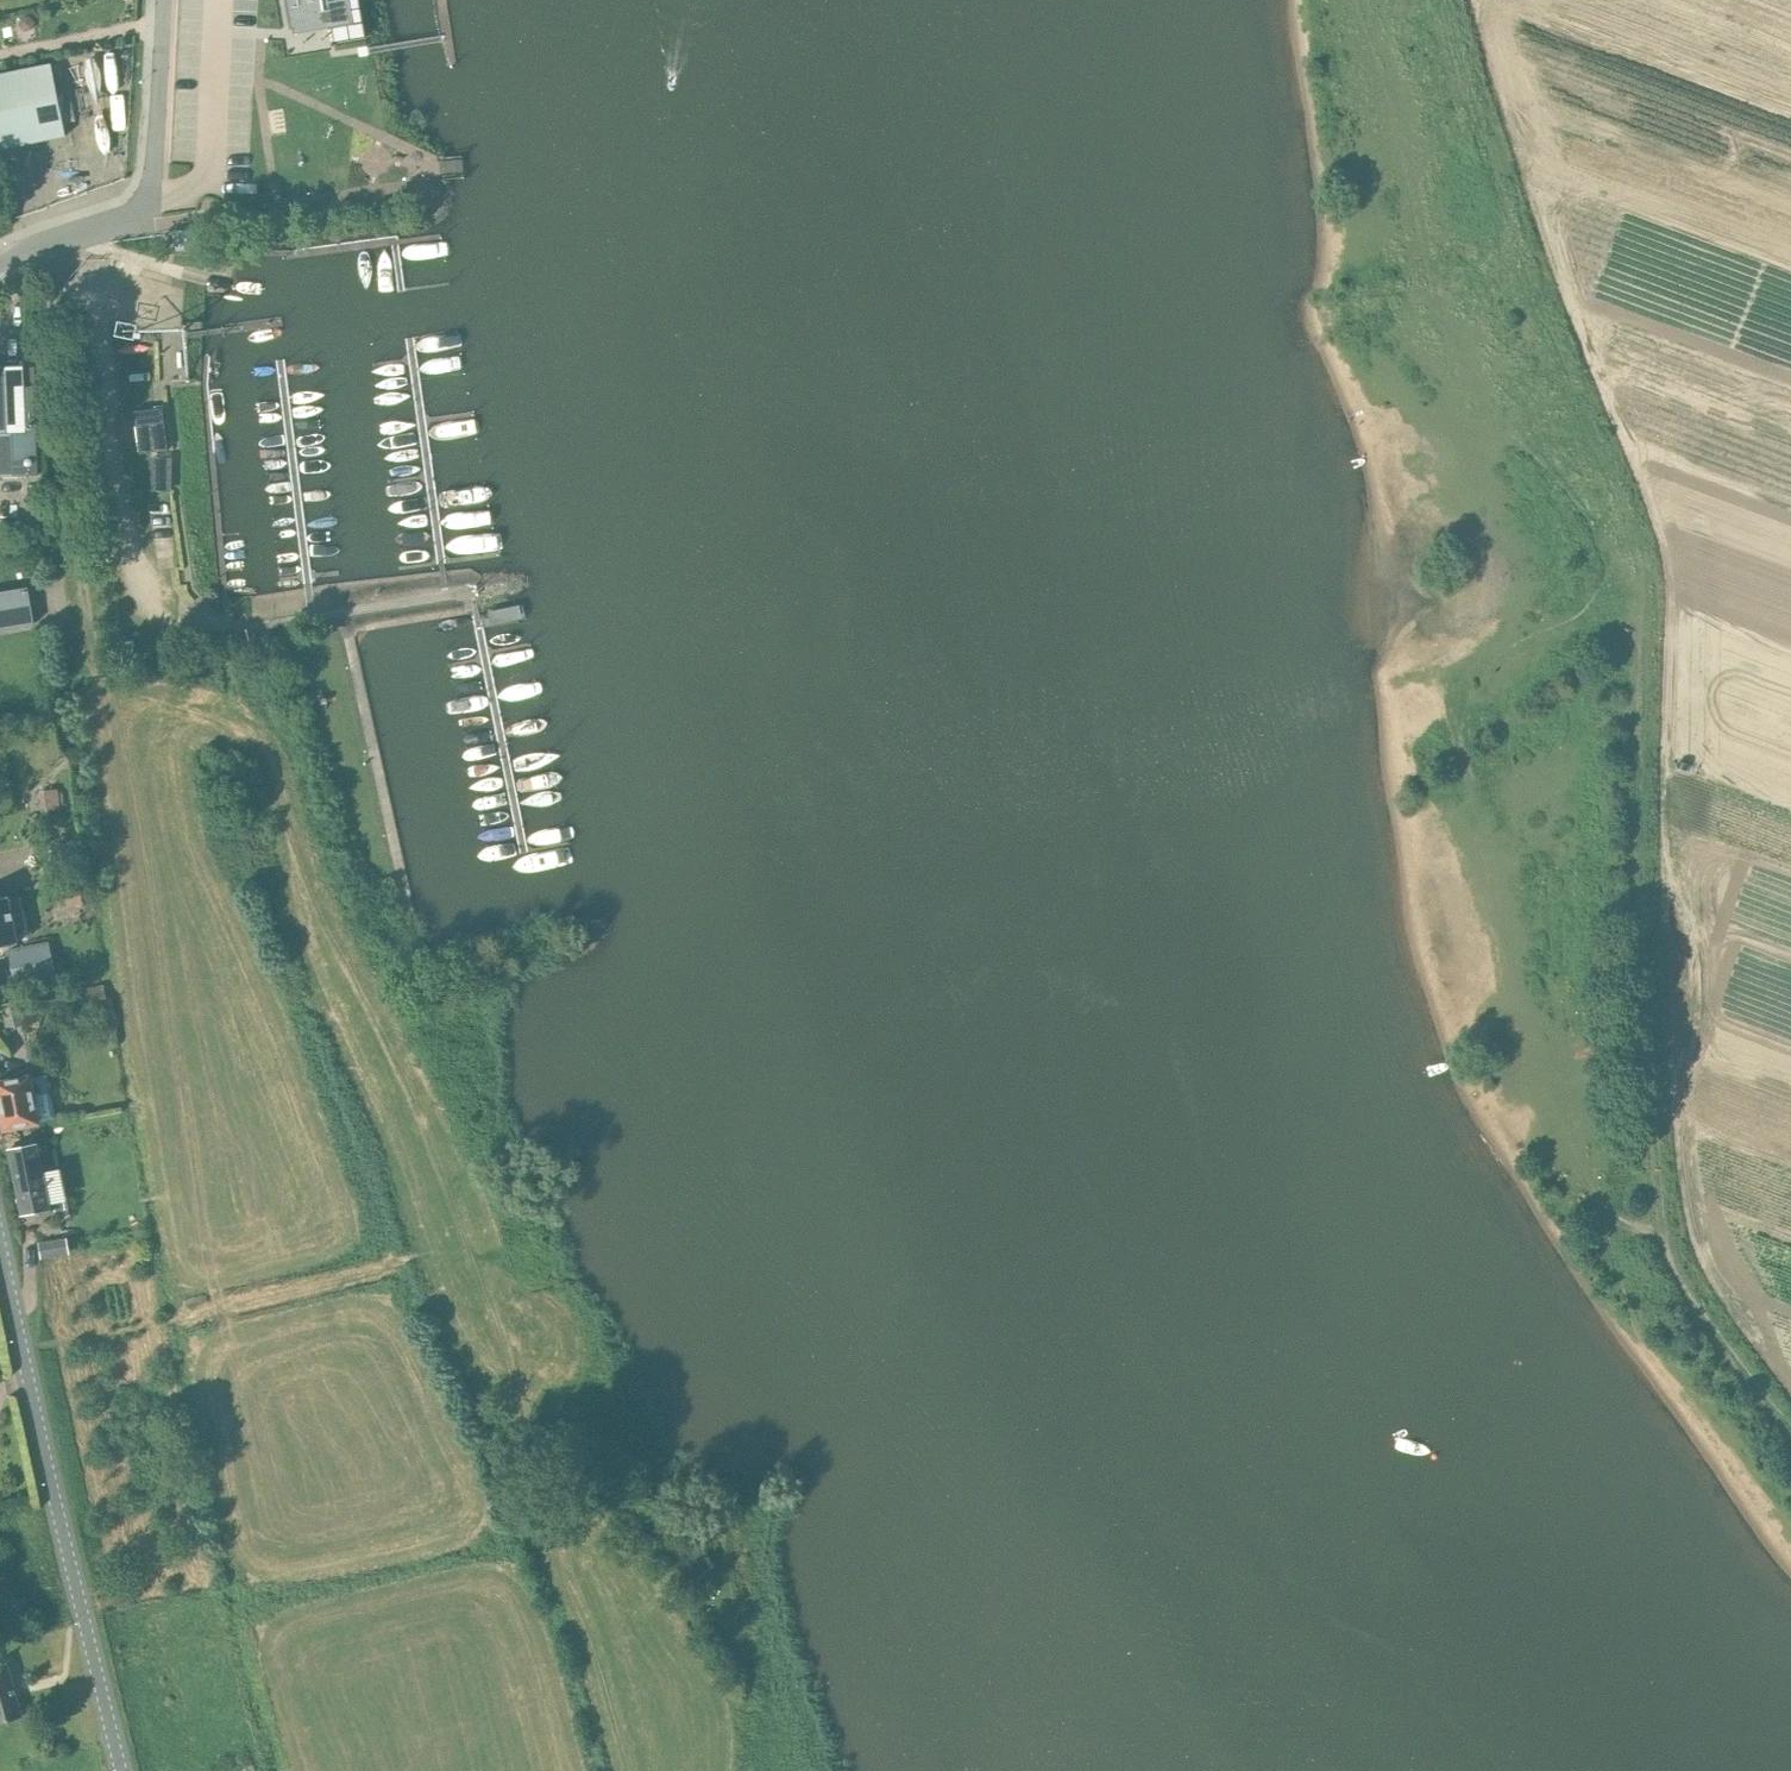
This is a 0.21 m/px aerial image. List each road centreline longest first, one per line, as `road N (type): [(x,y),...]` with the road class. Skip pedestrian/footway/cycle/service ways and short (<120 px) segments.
road 1 (unclassified): [(122,1770),(0,1236)]
road 2 (unclassified): [(145,213),(167,222),(436,184)]
road 3 (unclassified): [(145,213),(155,174),(166,0)]
road 4 (unclassified): [(0,264),(145,213)]

